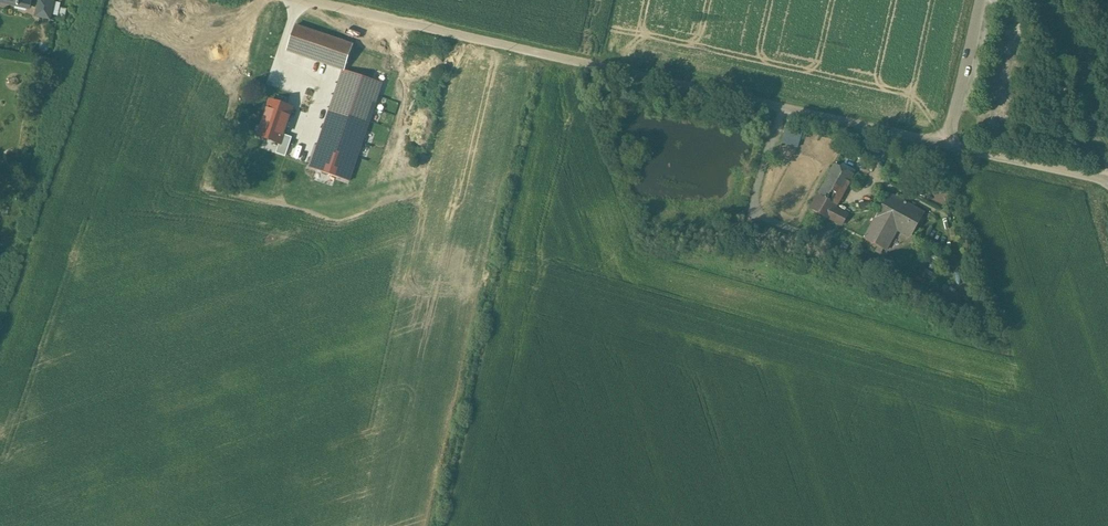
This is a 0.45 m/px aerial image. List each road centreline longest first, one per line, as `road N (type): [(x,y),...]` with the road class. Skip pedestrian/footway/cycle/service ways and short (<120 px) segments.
road 1 (unclassified): [(305,0),(946,146)]
road 2 (unclassified): [(946,146),(1107,181)]
road 3 (unclassified): [(980,0),(946,146)]

